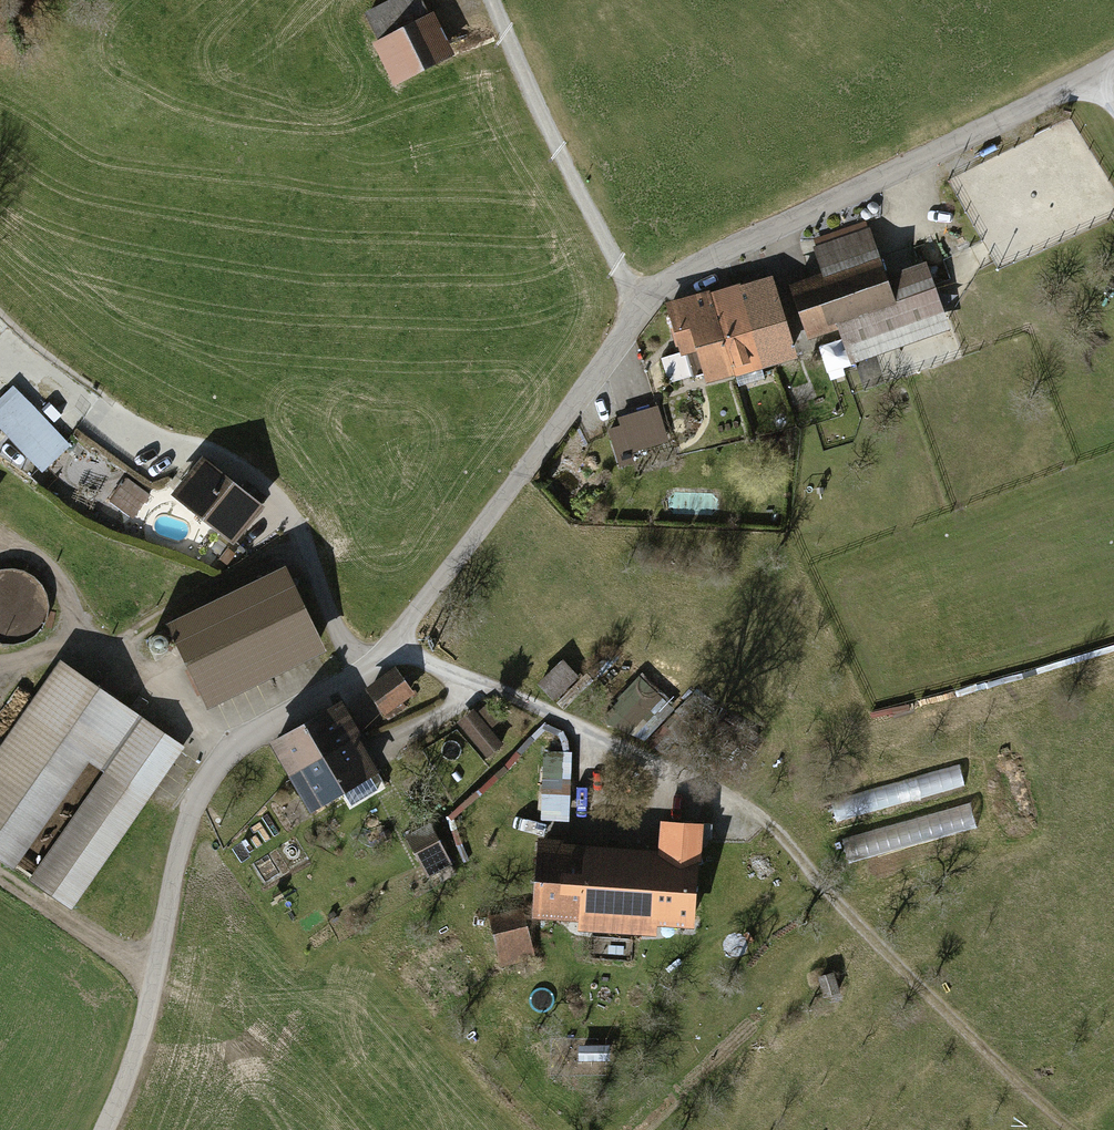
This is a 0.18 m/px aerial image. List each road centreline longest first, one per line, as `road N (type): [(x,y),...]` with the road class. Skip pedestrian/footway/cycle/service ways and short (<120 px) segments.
road 1 (unclassified): [(1113,60),(707,259),(657,295),(381,655),(247,740),(204,787),(178,855),(140,1037),(104,1129)]
road 2 (track): [(735,801),(774,830),(903,971),(1068,1129)]
road 3 (track): [(645,308),(597,230),(495,0)]

